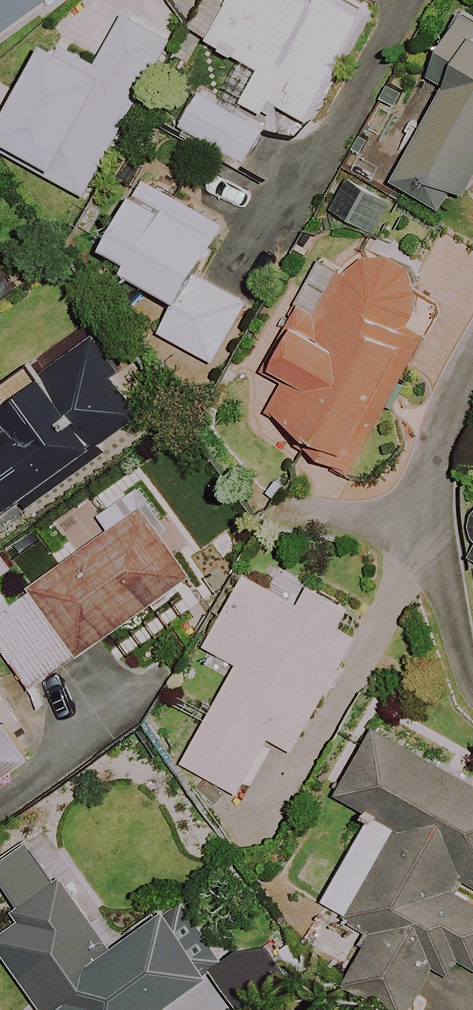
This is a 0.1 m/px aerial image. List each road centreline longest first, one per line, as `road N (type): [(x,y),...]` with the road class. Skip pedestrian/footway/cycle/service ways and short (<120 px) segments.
road 1 (residential): [(472,373),(438,454),(438,536)]
road 2 (residential): [(438,536),(444,595),(472,687)]
road 3 (residential): [(438,536),(297,510)]

